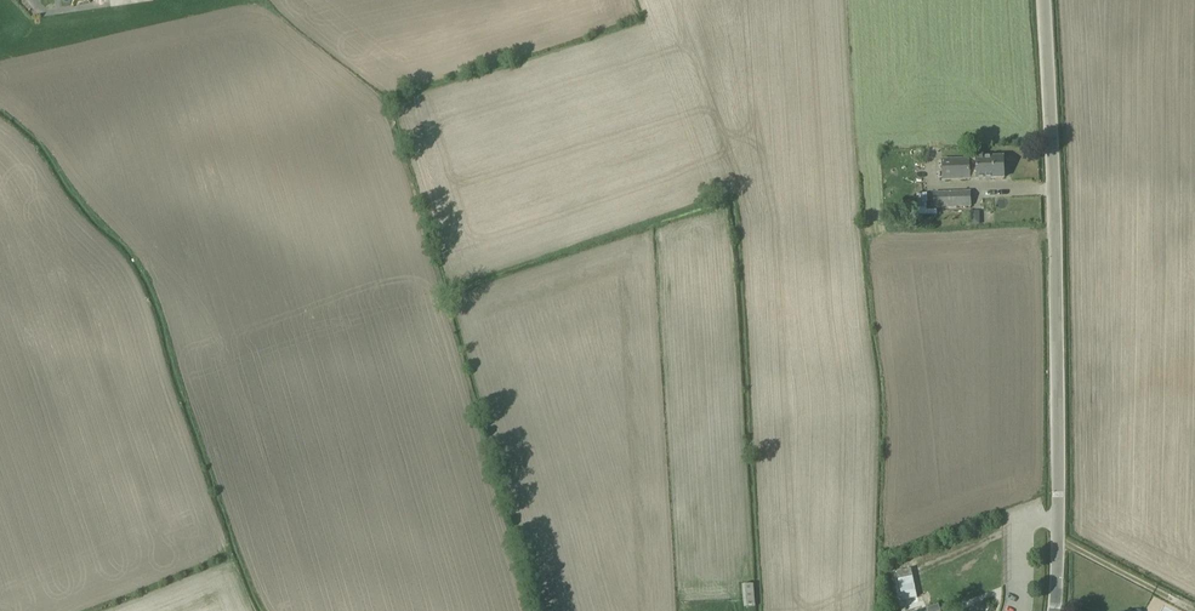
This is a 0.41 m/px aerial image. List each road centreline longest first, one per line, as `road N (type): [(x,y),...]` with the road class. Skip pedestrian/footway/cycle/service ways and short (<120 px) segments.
road 1 (unclassified): [(1052,610),(1054,195),(1042,0)]

